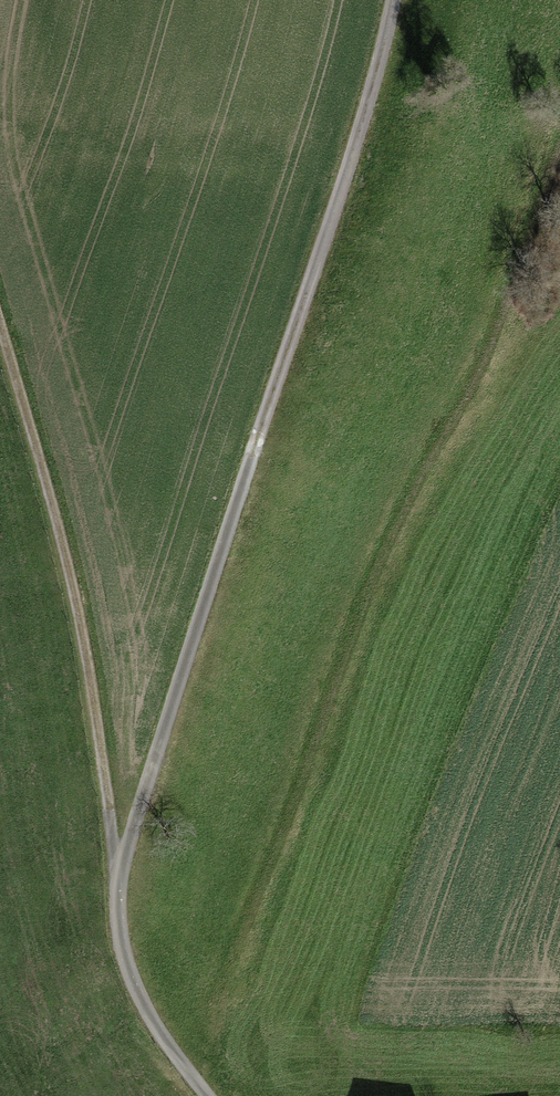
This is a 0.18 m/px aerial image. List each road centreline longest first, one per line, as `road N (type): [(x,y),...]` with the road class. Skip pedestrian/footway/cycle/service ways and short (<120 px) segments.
road 1 (track): [(206,1095),(140,994),(121,938),(122,876),(365,130),(396,0)]
road 2 (track): [(122,876),(76,588),(0,322)]

